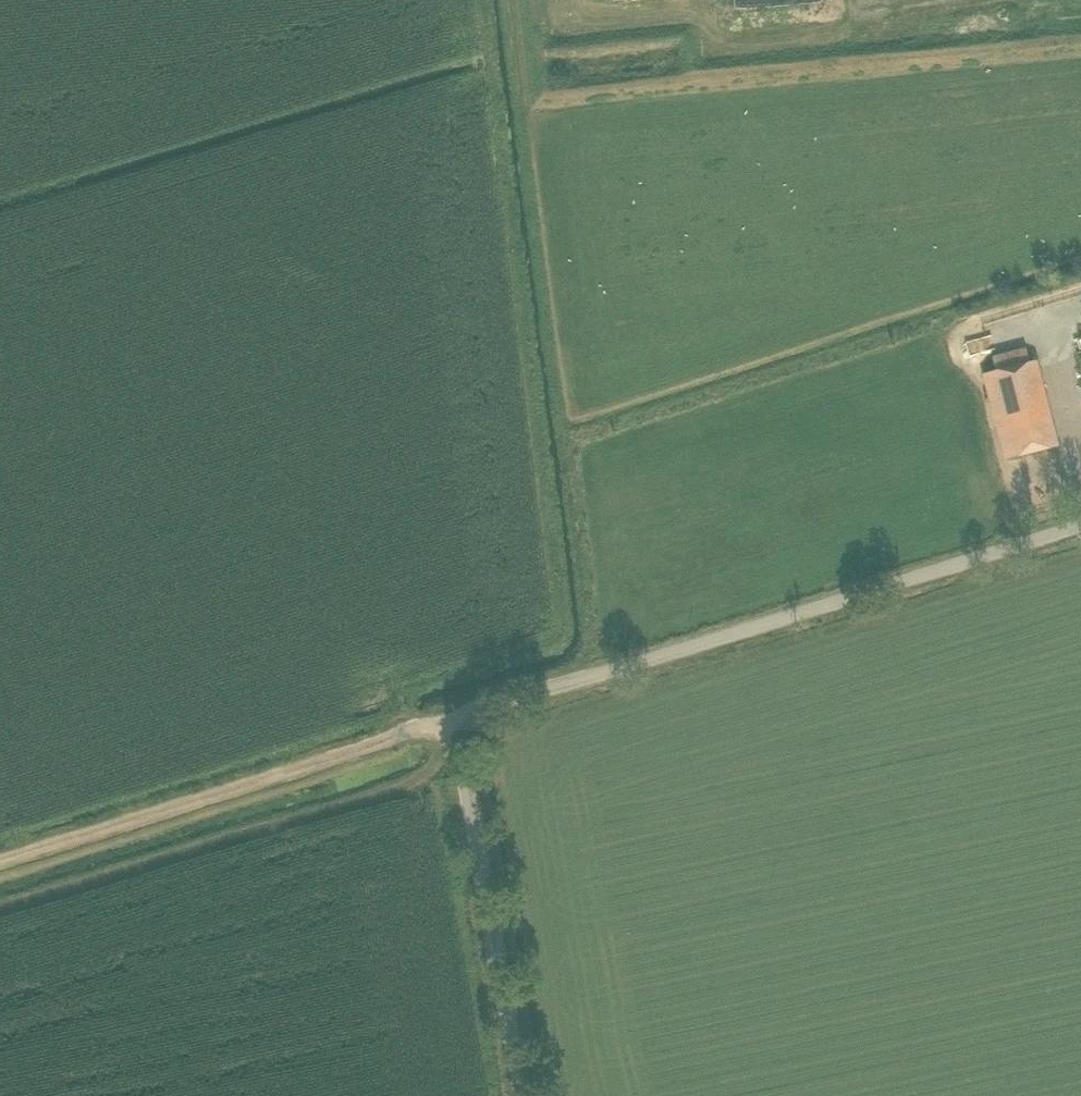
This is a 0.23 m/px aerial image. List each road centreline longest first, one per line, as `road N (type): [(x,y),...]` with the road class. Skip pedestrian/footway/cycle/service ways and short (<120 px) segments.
road 1 (unclassified): [(1080,527),(456,717)]
road 2 (track): [(456,717),(0,858)]
road 3 (unclassified): [(526,1095),(456,717)]

